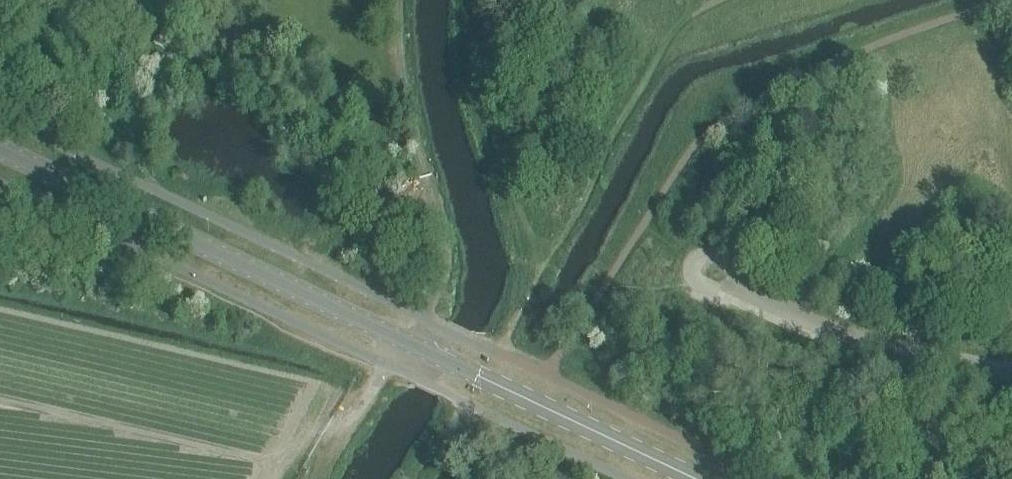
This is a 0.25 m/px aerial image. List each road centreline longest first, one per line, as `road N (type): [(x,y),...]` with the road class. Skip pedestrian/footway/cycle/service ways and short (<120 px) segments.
road 1 (tertiary): [(0,149),(408,343)]
road 2 (tertiary): [(695,478),(408,343)]

